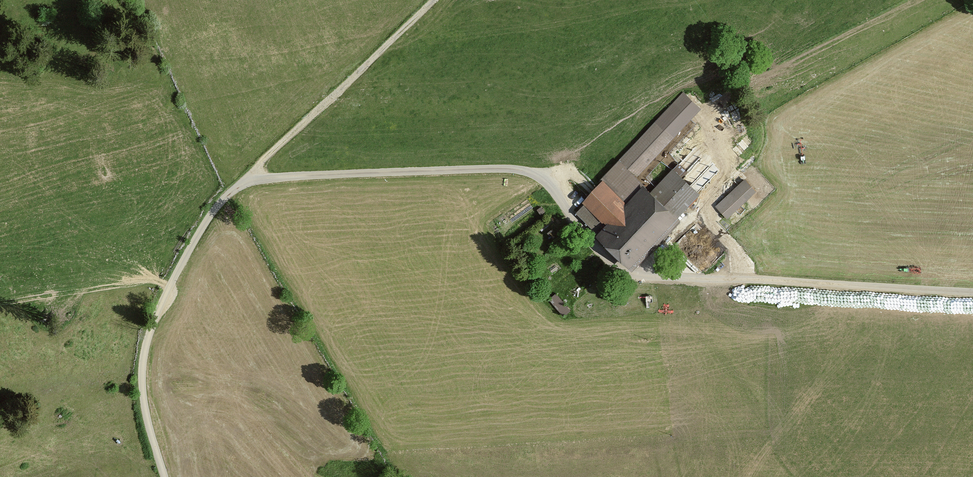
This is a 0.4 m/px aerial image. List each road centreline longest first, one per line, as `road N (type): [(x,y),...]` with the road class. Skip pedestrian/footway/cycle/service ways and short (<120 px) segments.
road 1 (unclassified): [(972,295),(631,278),(531,170),(248,173),(190,241),(145,349),(142,411),(160,476)]
road 2 (track): [(739,283),(737,255),(706,207),(723,168),(709,124),(715,105),(908,0)]
road 3 (track): [(248,173),(426,0)]

